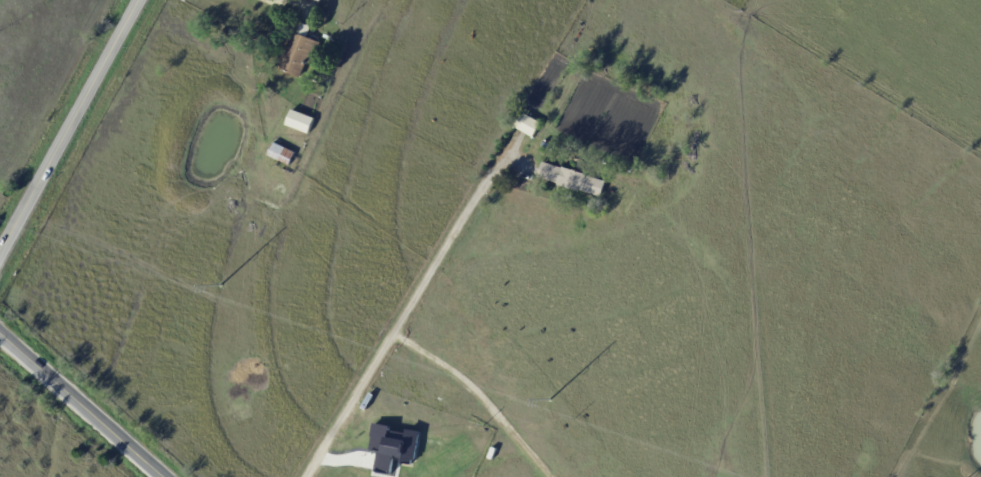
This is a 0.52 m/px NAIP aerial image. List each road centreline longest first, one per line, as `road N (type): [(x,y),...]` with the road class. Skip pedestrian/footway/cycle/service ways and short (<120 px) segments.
road 1 (residential): [(139,0),(0,262)]
road 2 (tertiary): [(0,334),(164,476)]

